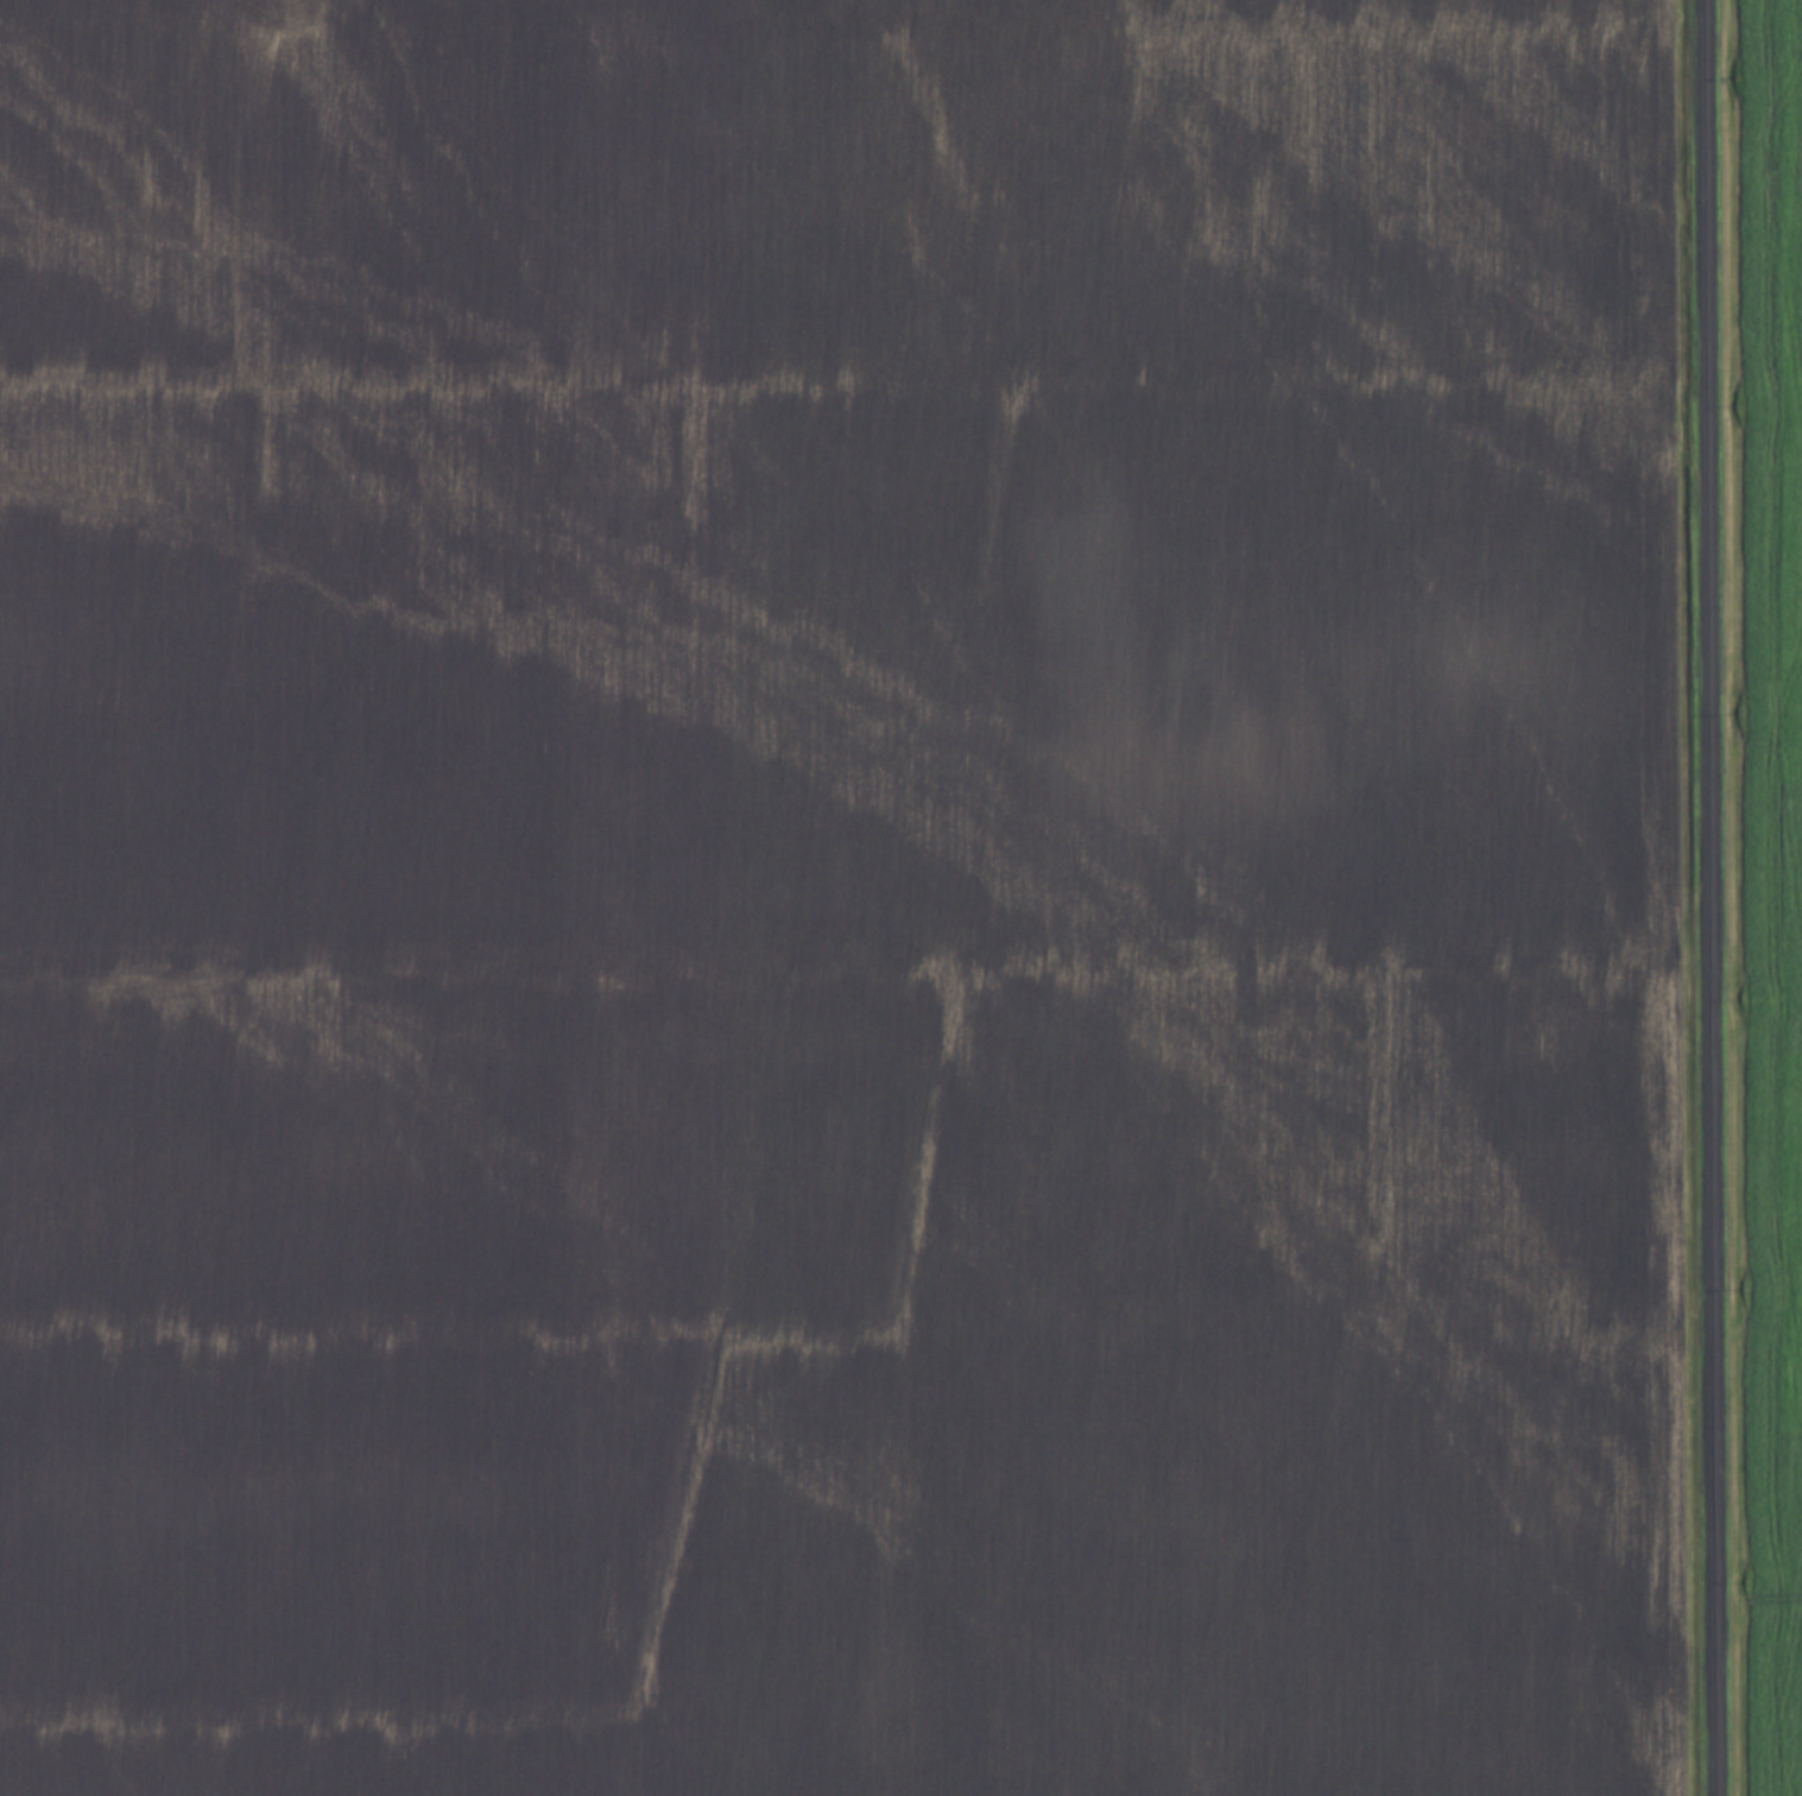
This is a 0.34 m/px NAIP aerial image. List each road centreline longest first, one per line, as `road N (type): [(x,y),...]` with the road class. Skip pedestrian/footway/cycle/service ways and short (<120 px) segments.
road 1 (residential): [(1723,1795),(1711,0)]

